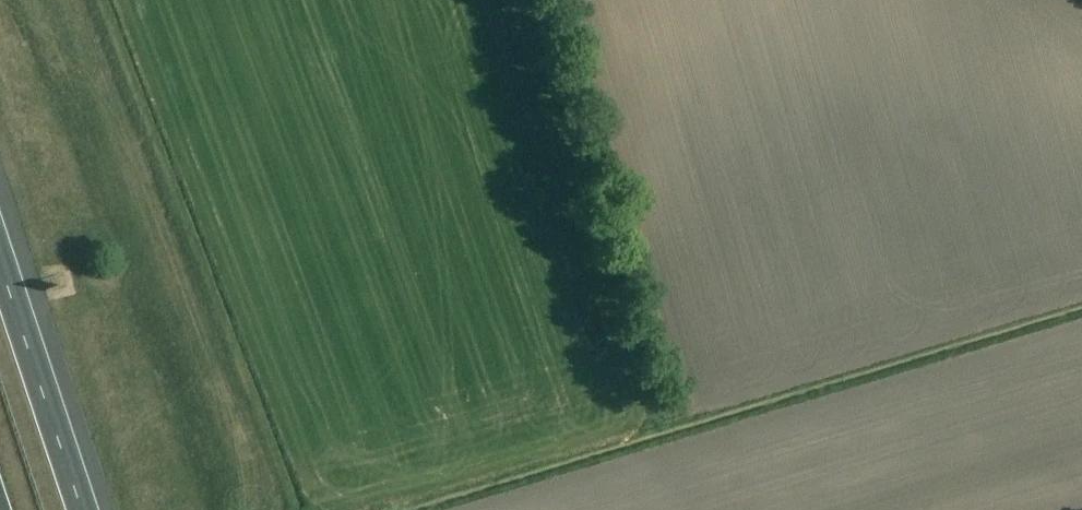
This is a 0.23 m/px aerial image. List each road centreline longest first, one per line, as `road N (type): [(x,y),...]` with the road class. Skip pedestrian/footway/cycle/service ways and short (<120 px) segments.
road 1 (motorway): [(84,509),(0,257)]

